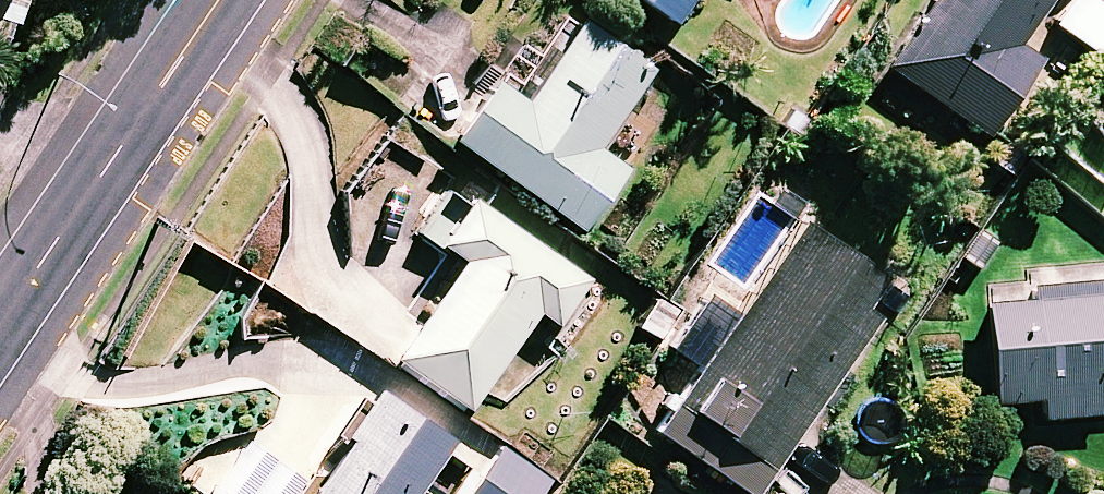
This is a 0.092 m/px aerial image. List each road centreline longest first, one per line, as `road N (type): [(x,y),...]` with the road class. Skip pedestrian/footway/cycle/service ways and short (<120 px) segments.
road 1 (secondary): [(216,0),(0,315)]

